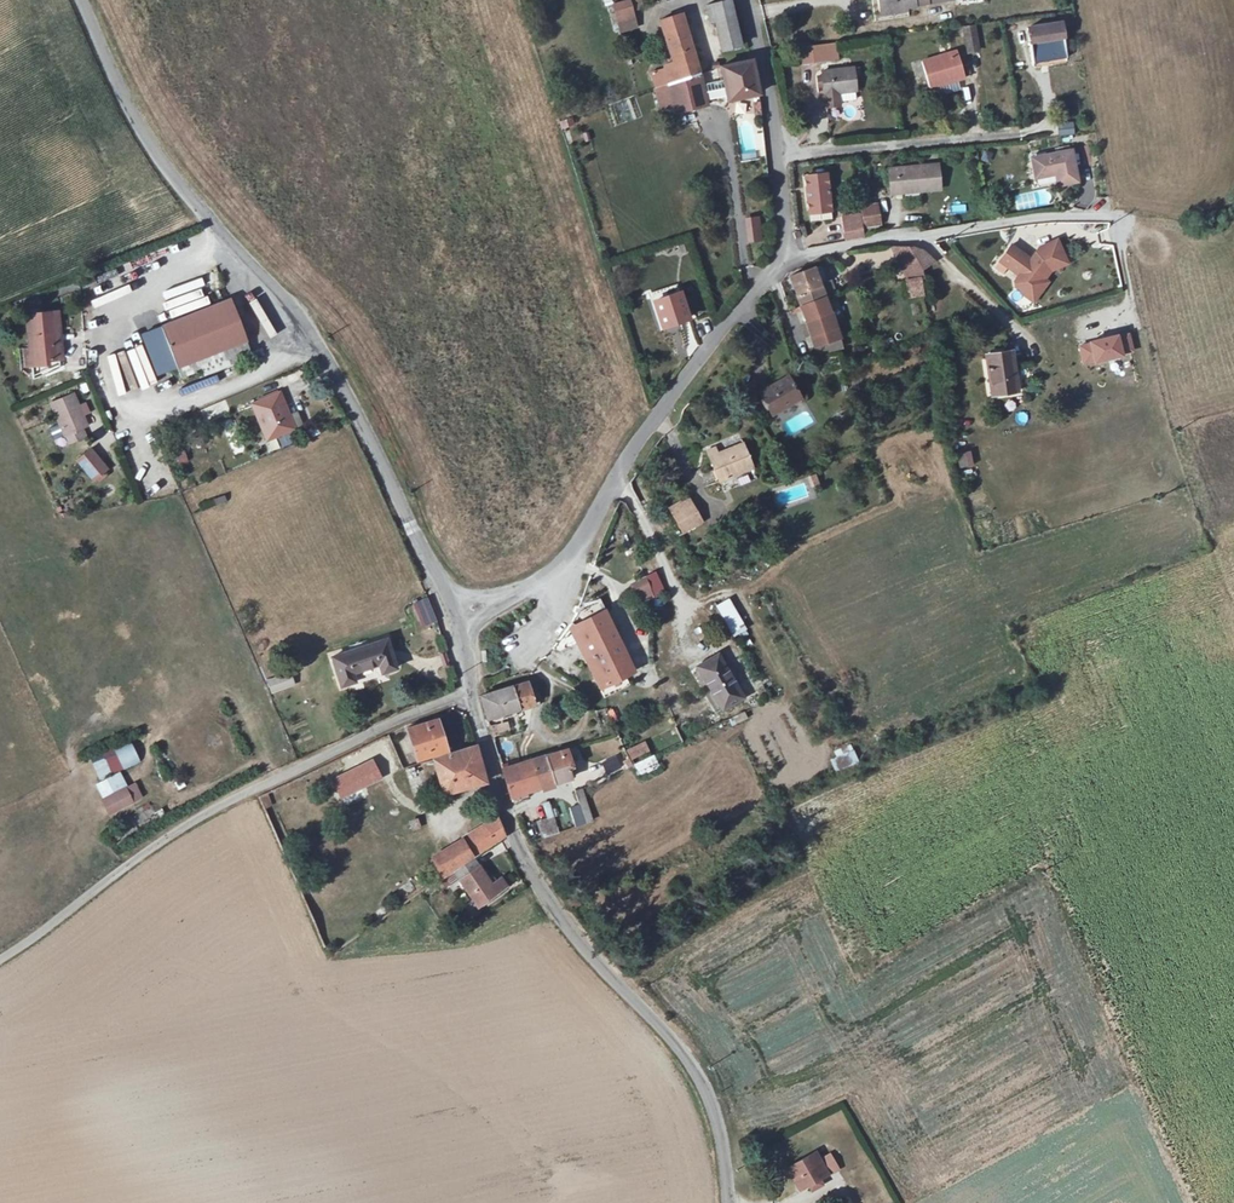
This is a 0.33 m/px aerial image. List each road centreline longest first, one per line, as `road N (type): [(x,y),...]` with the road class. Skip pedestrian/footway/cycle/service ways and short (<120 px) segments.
road 1 (unclassified): [(80,0),(173,174),(313,332),(456,615)]
road 2 (unclassified): [(471,692),(525,861),(580,948),(666,1029),(705,1086),(729,1202)]
road 3 (unclassified): [(0,956),(211,808),(471,692)]
road 4 (unclassified): [(456,615),(569,563),(656,418),(782,257)]
road 5 (residential): [(782,257),(1088,217)]
road 6 (unclassified): [(782,257),(768,94),(749,0)]

